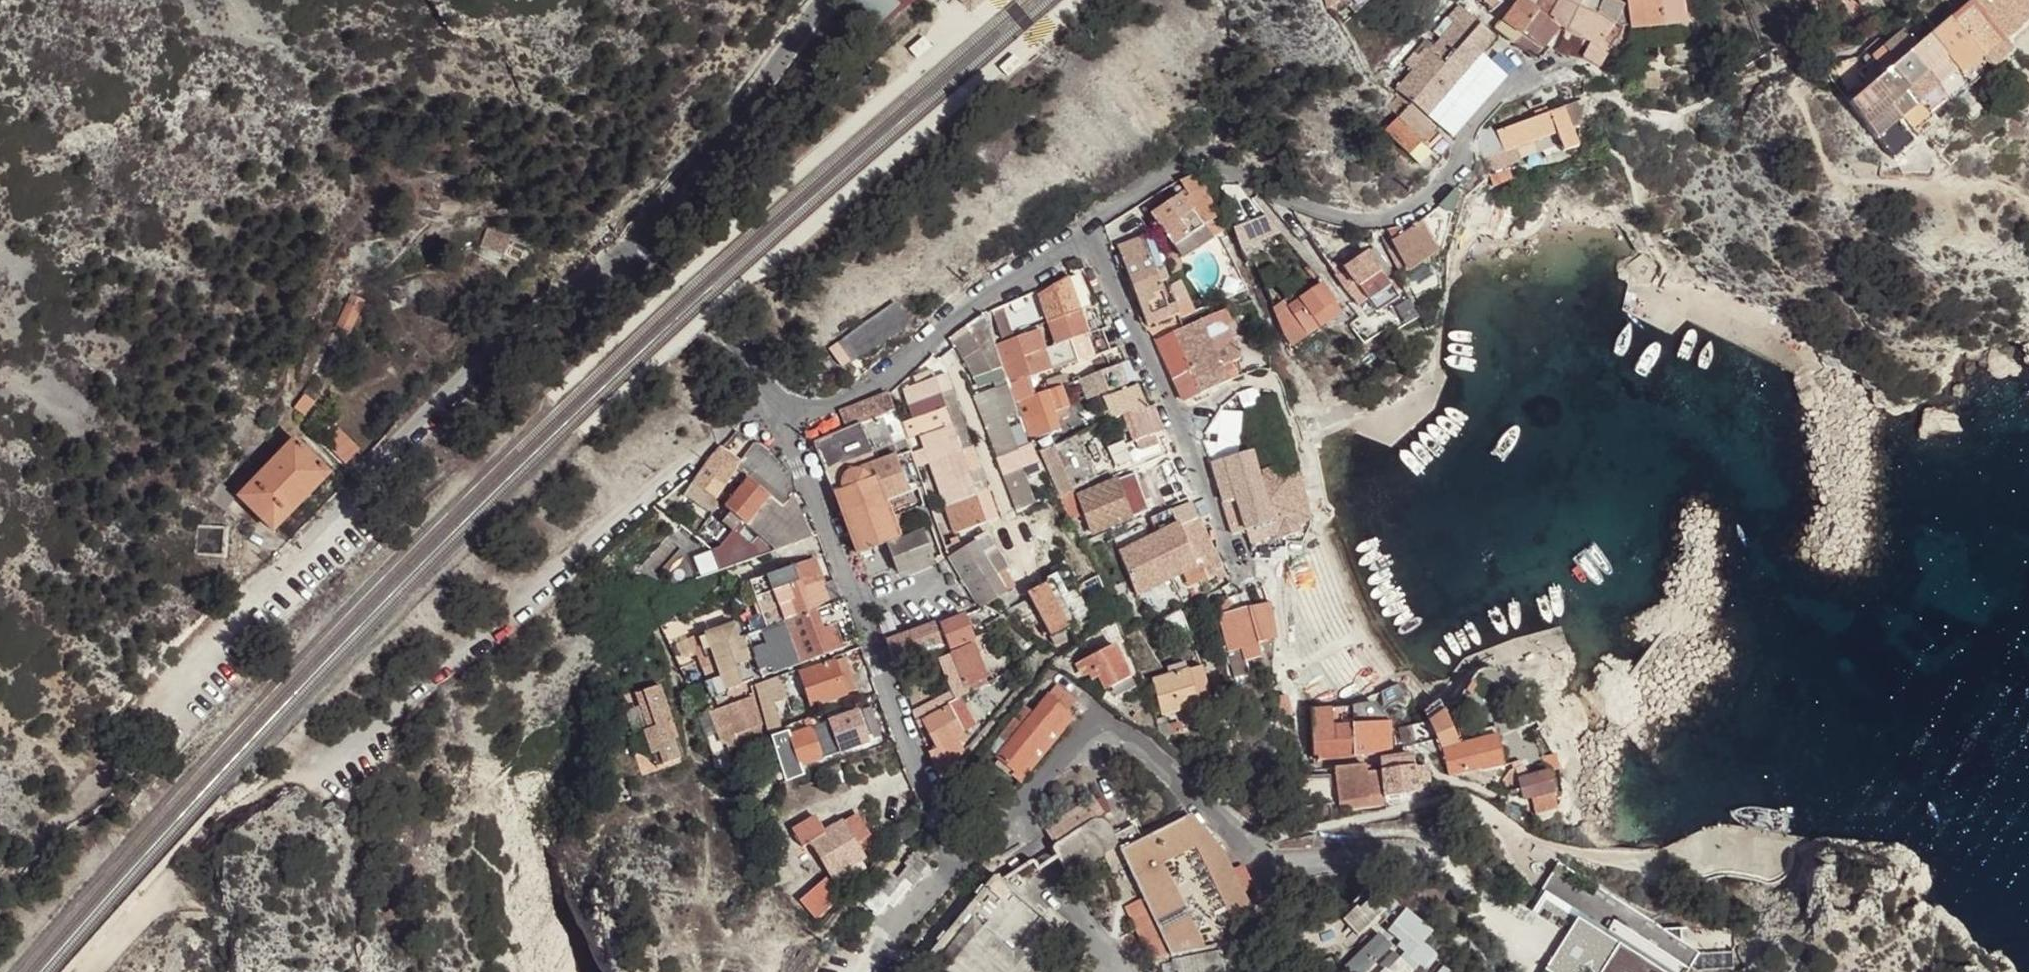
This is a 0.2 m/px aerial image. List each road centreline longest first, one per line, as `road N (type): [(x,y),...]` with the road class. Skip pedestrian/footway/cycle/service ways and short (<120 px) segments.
road 1 (unclassified): [(127,745),(434,410),(544,303),(648,242)]
road 2 (unclassified): [(769,385),(523,602),(315,769)]
road 3 (unclassified): [(785,413),(935,812)]
road 4 (residential): [(1237,167),(1339,216),(1388,218),(1405,211),(1448,164),(1504,88),(1579,66)]
road 5 (unclassified): [(1088,229),(1232,561),(1258,570)]
road 6 (unclassified): [(785,413),(824,410),(876,386),(977,303),(1088,229)]
road 7 (tertiary): [(830,0),(656,214),(648,242)]
road 8 (tertiary): [(648,242),(656,266),(769,385)]
road 9 (unclassified): [(1088,229),(1179,166),(1207,158),(1237,167)]

